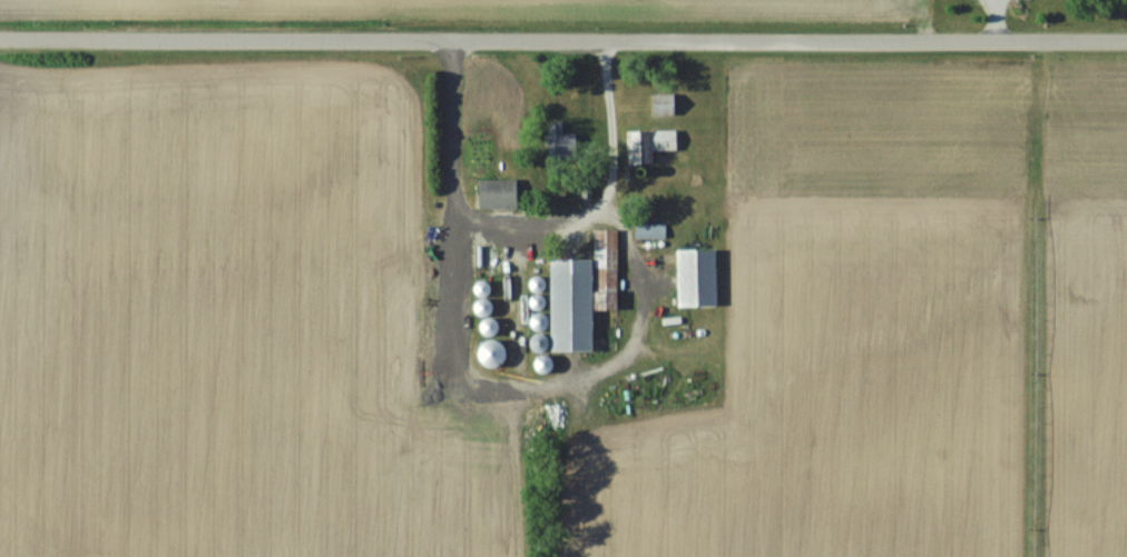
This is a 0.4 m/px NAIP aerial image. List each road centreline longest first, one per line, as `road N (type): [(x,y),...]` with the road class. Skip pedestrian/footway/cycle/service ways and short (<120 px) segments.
road 1 (residential): [(0,42),(1126,39)]

